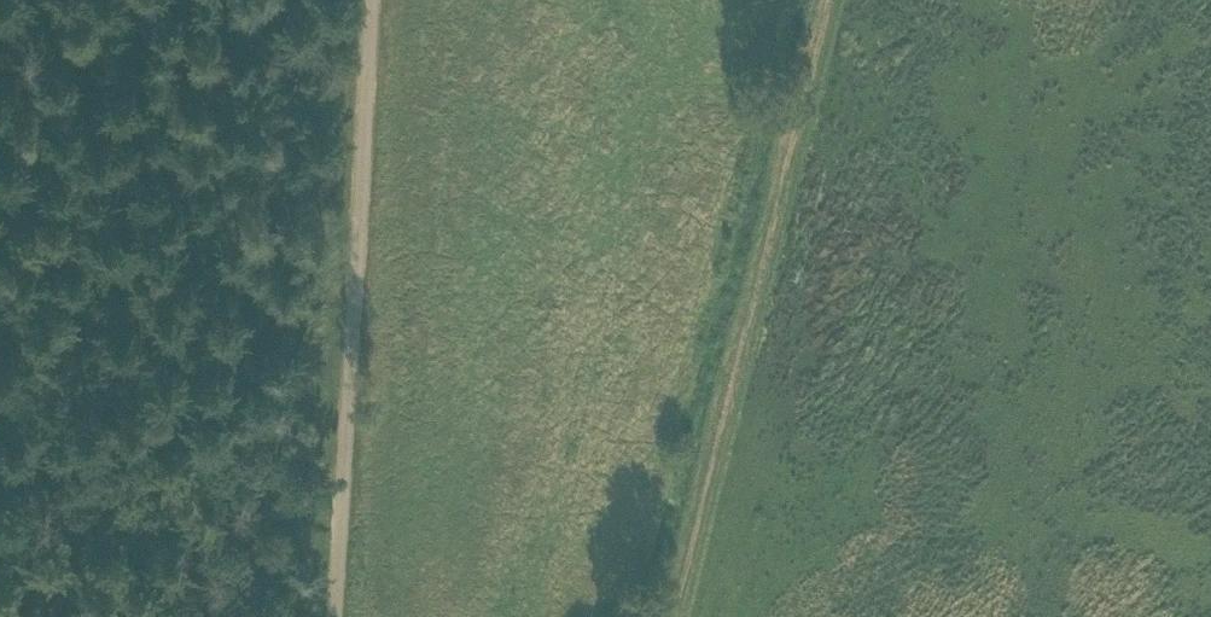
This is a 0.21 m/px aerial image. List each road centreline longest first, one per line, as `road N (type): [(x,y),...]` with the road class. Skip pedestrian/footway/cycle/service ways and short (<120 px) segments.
road 1 (unclassified): [(333,616),(370,0)]

